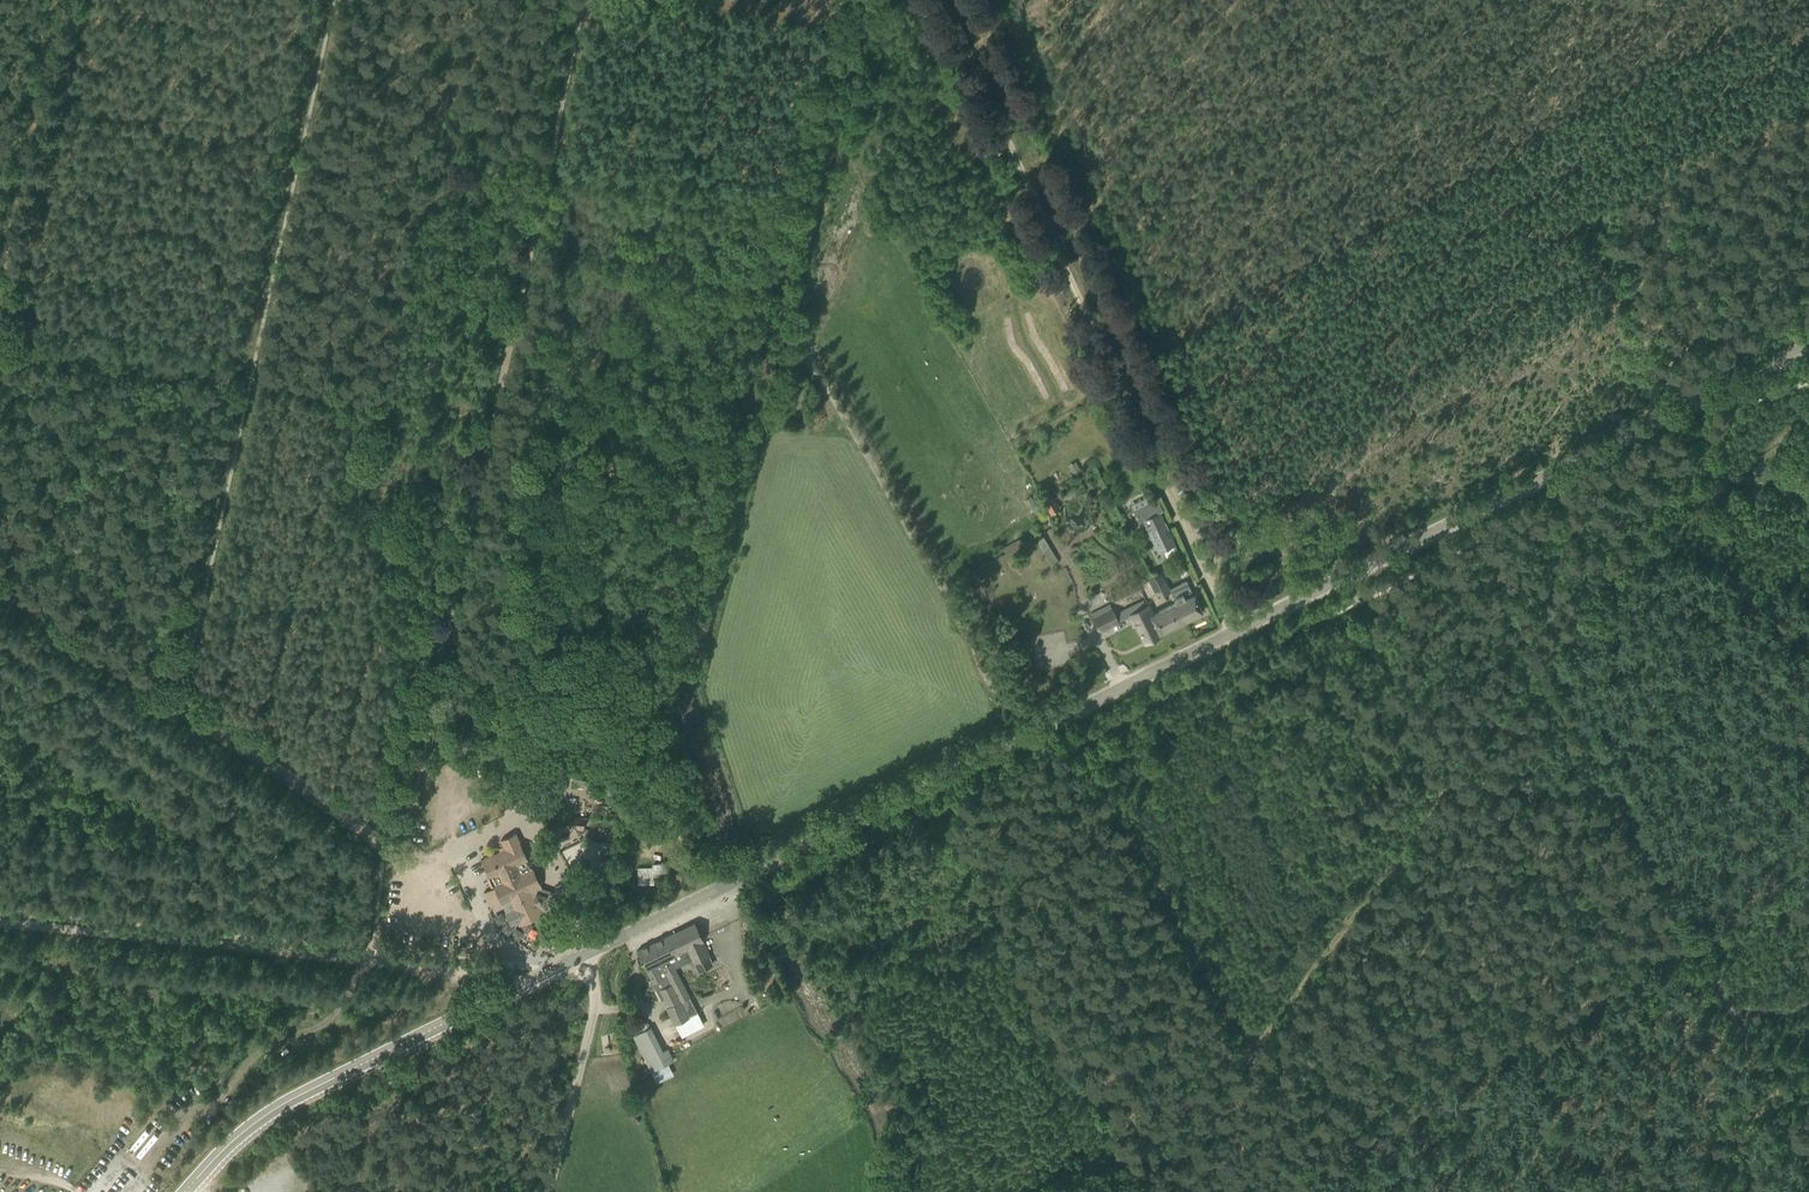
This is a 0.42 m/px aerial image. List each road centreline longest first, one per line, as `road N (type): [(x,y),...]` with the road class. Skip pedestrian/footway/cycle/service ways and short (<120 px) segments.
road 1 (secondary): [(587,953),(1808,342)]
road 2 (track): [(1001,0),(1208,455),(1285,527),(1331,553),(1428,773),(1445,788),(1577,787),(1632,805)]
road 3 (track): [(946,0),(1122,393),(1154,427),(1173,496),(1236,630)]
road 4 (track): [(442,652),(586,0)]
road 5 (track): [(0,923),(541,975)]
road 6 (secondary): [(184,1191),(235,1138),(283,1103),(587,953)]
road 7 (track): [(1700,945),(1309,1170)]
road 8 (track): [(1080,749),(1232,1050),(1249,1052)]
road 9 (track): [(356,961),(324,1023),(267,1049),(218,1098),(193,1109),(140,1175)]
road 10 (track): [(56,0),(0,281)]
road 11 (unclassified): [(547,1191),(592,1017),(587,953)]
road 12 (track): [(183,717),(380,848)]
road 13 (track): [(380,848),(402,855),(442,652)]
road 14 (track): [(0,592),(183,717)]
road 15 (track): [(1736,1013),(1808,1160)]
road 16 (track): [(1808,271),(1755,338),(1745,412)]

